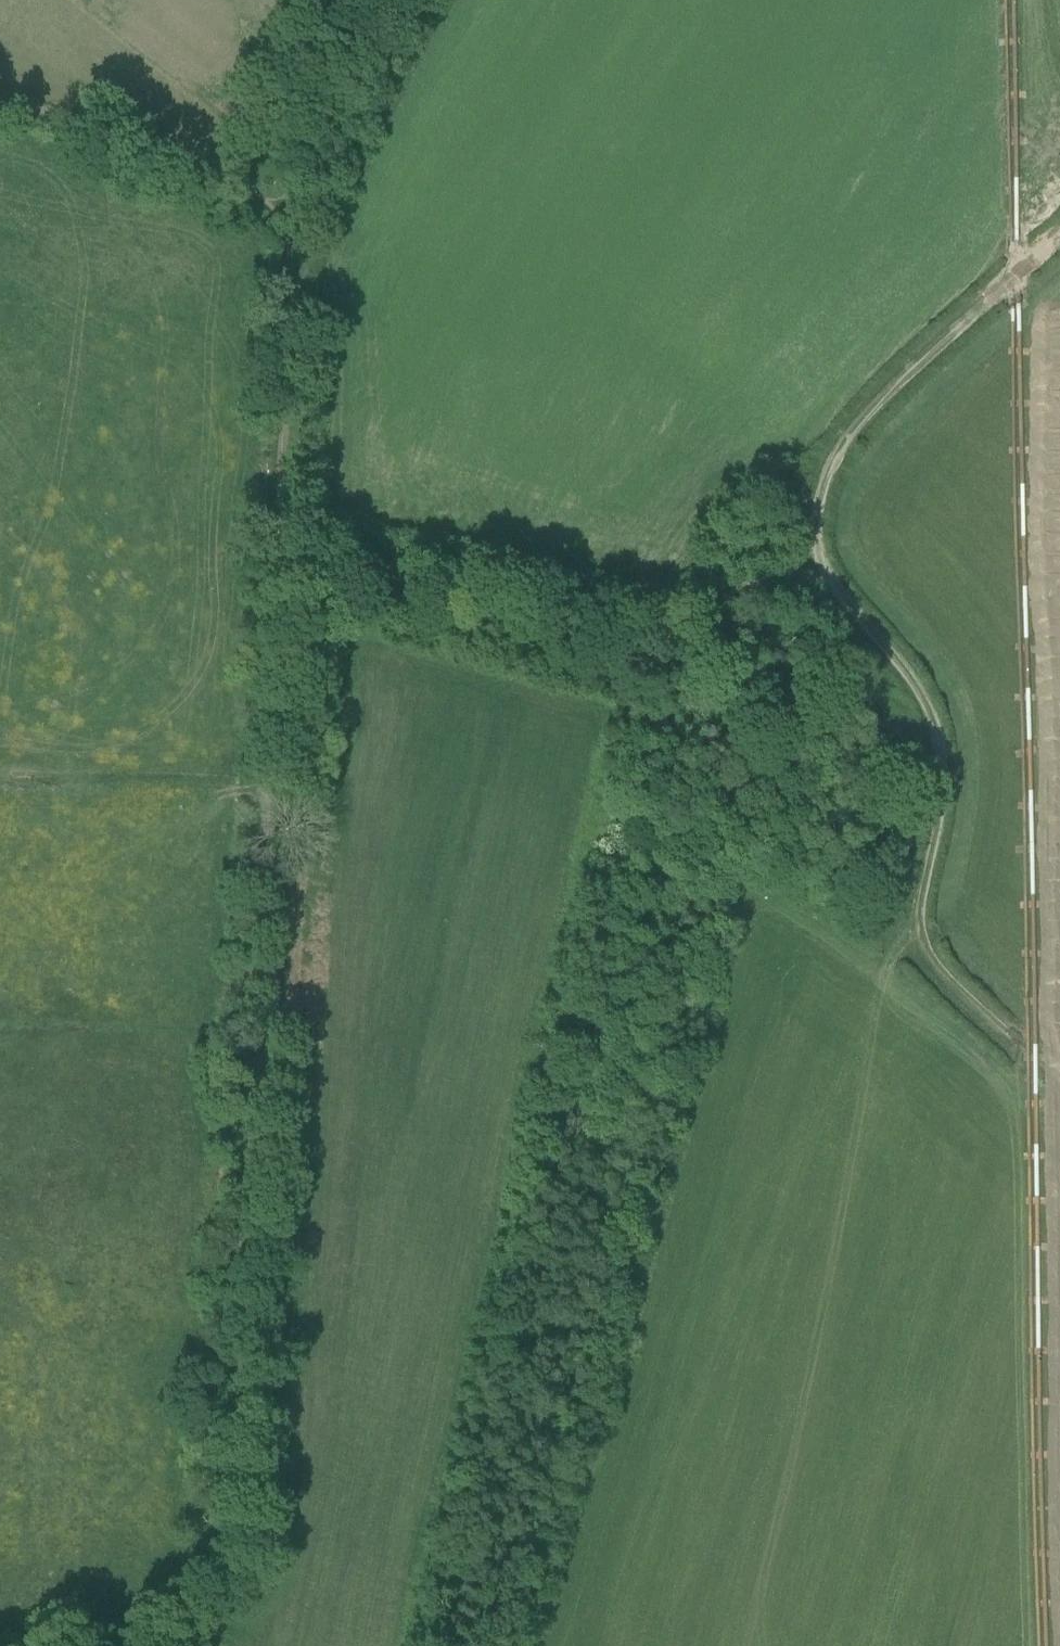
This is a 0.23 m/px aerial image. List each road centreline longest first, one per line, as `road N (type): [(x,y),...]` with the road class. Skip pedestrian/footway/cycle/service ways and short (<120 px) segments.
road 1 (track): [(177,1645),(225,1586),(280,565),(290,209),(0,94)]
road 2 (track): [(1059,240),(898,385),(851,451),(816,528),(818,584),(880,639),(923,707),(936,766),(918,892),(920,949),(1059,1077)]

